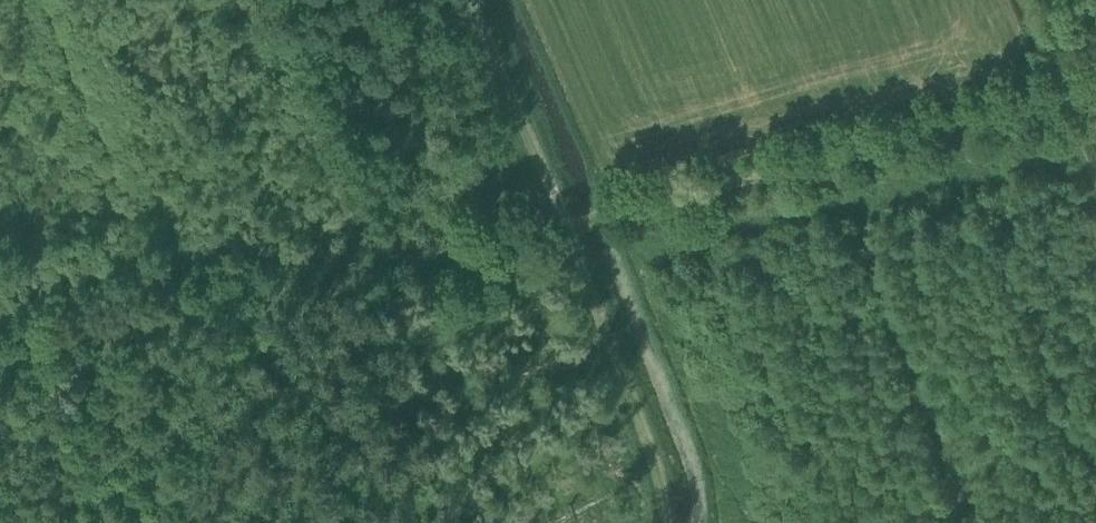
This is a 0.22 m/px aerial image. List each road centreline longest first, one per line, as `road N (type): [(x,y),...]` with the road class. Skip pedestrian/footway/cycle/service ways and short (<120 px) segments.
road 1 (track): [(0,352),(569,221)]
road 2 (track): [(569,221),(1095,94)]
road 3 (track): [(681,522),(679,484),(569,221)]
road 4 (track): [(473,0),(569,221)]

